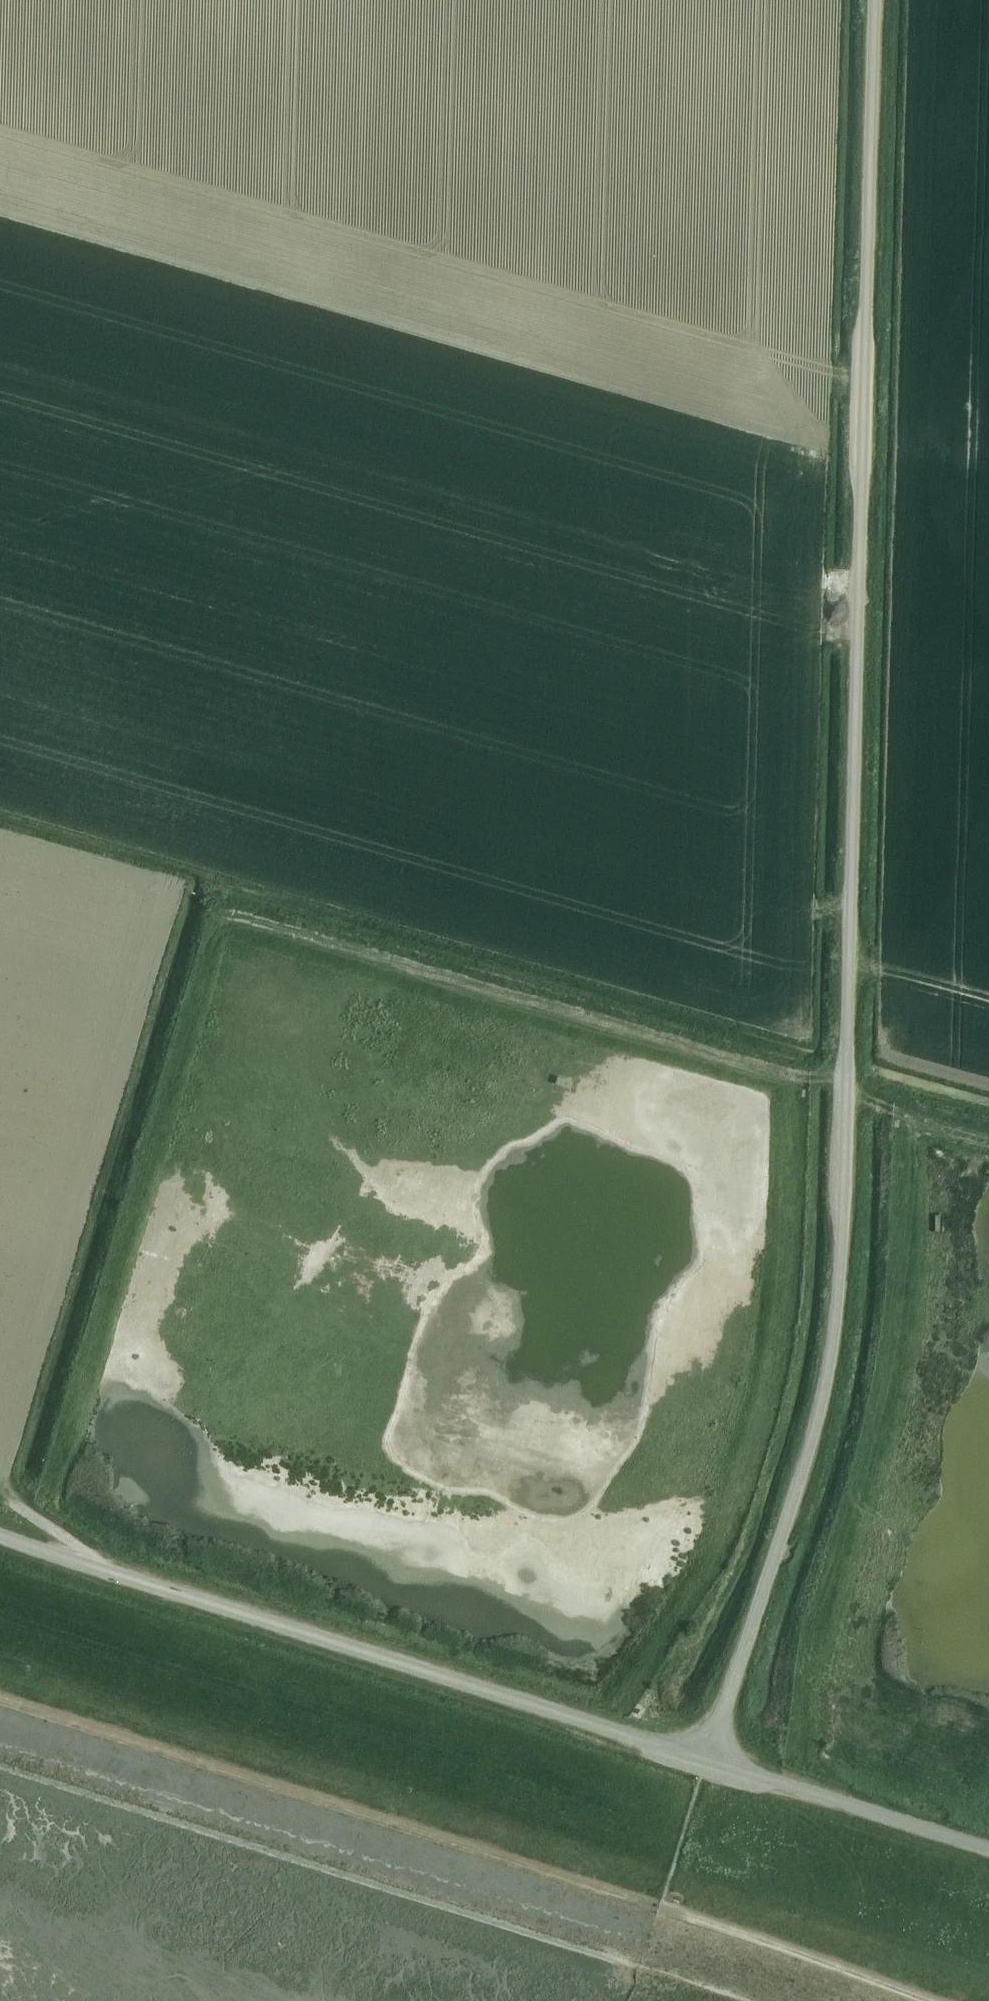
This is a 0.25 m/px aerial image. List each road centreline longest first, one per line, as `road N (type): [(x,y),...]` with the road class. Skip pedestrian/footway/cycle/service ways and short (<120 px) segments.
road 1 (unclassified): [(710,1756),(822,1419),(834,1348),(875,0)]
road 2 (unclassified): [(710,1756),(0,1537)]
road 3 (unclassified): [(988,1855),(710,1756)]

